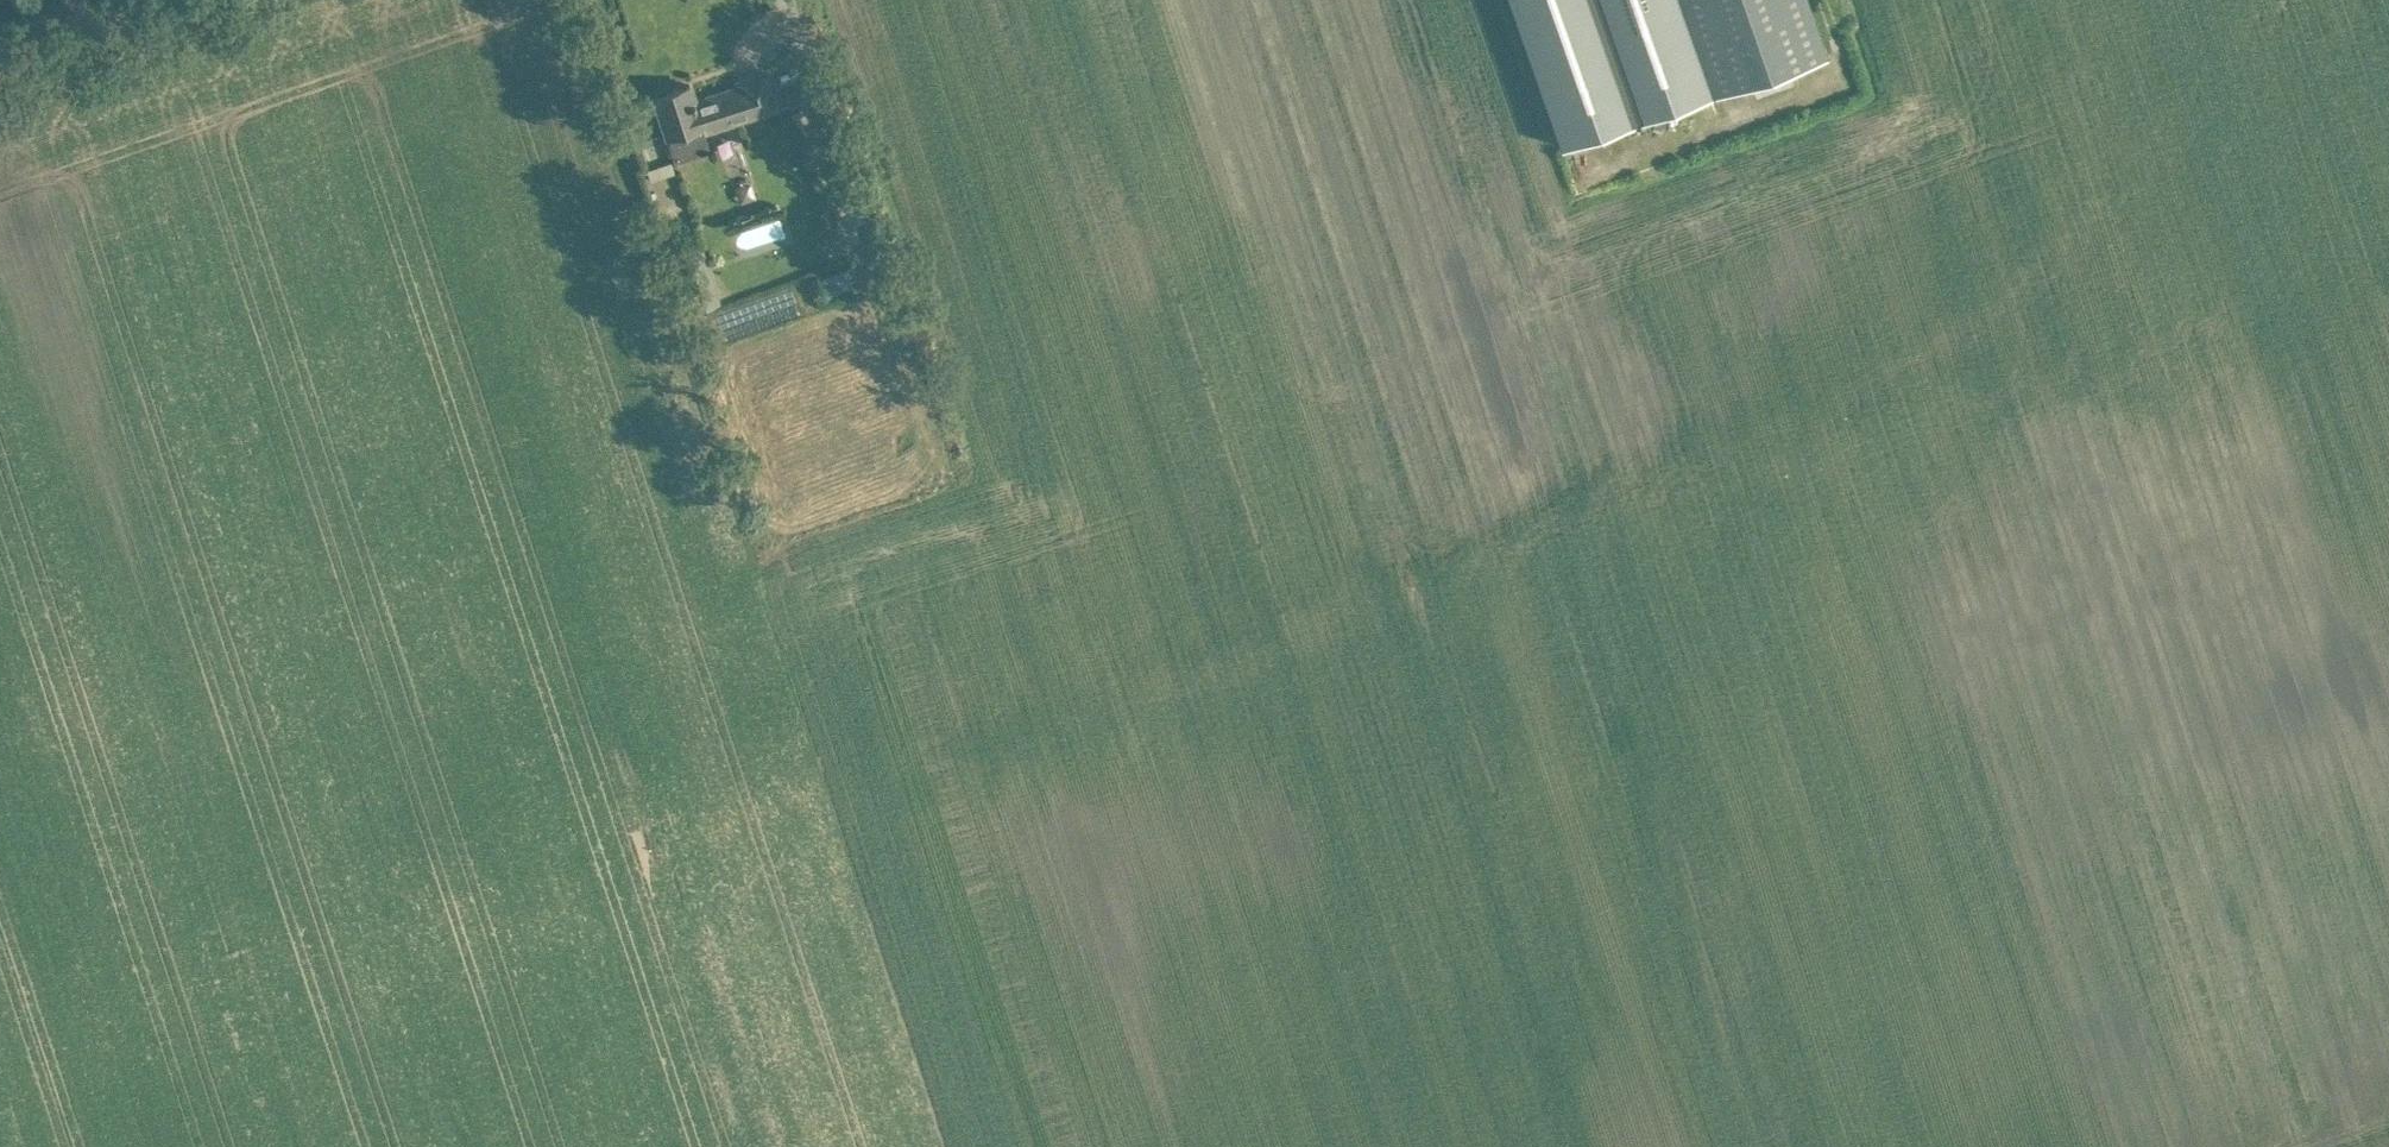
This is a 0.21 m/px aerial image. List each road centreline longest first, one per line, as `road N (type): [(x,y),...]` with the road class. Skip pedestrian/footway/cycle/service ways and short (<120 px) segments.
road 1 (unclassified): [(0,78),(221,0)]

